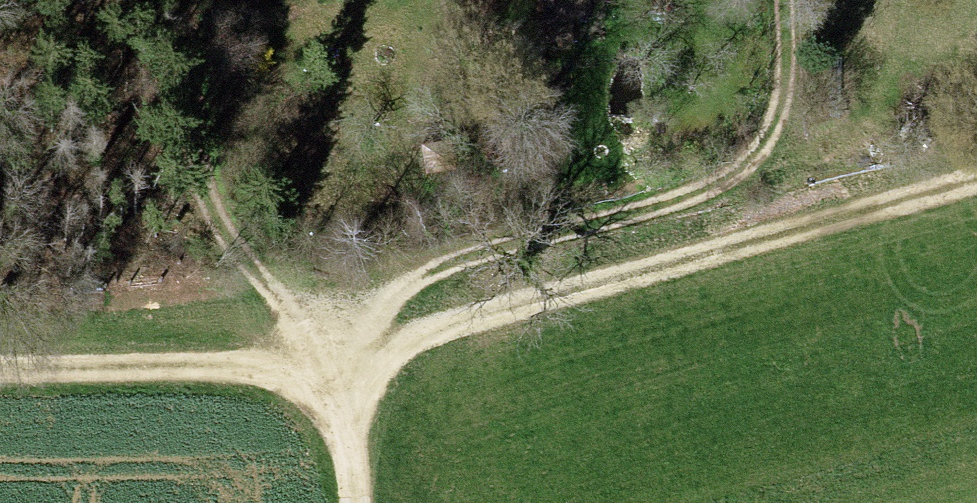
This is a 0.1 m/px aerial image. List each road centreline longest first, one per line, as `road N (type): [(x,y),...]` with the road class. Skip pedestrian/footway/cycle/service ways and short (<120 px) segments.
road 1 (track): [(194,0),(219,197),(259,255),(333,330),(361,291),(434,263),(638,219),(729,180),(776,115),(785,76),(785,0)]
road 2 (track): [(333,330),(539,310),(976,195)]
road 3 (track): [(333,330),(360,502)]

